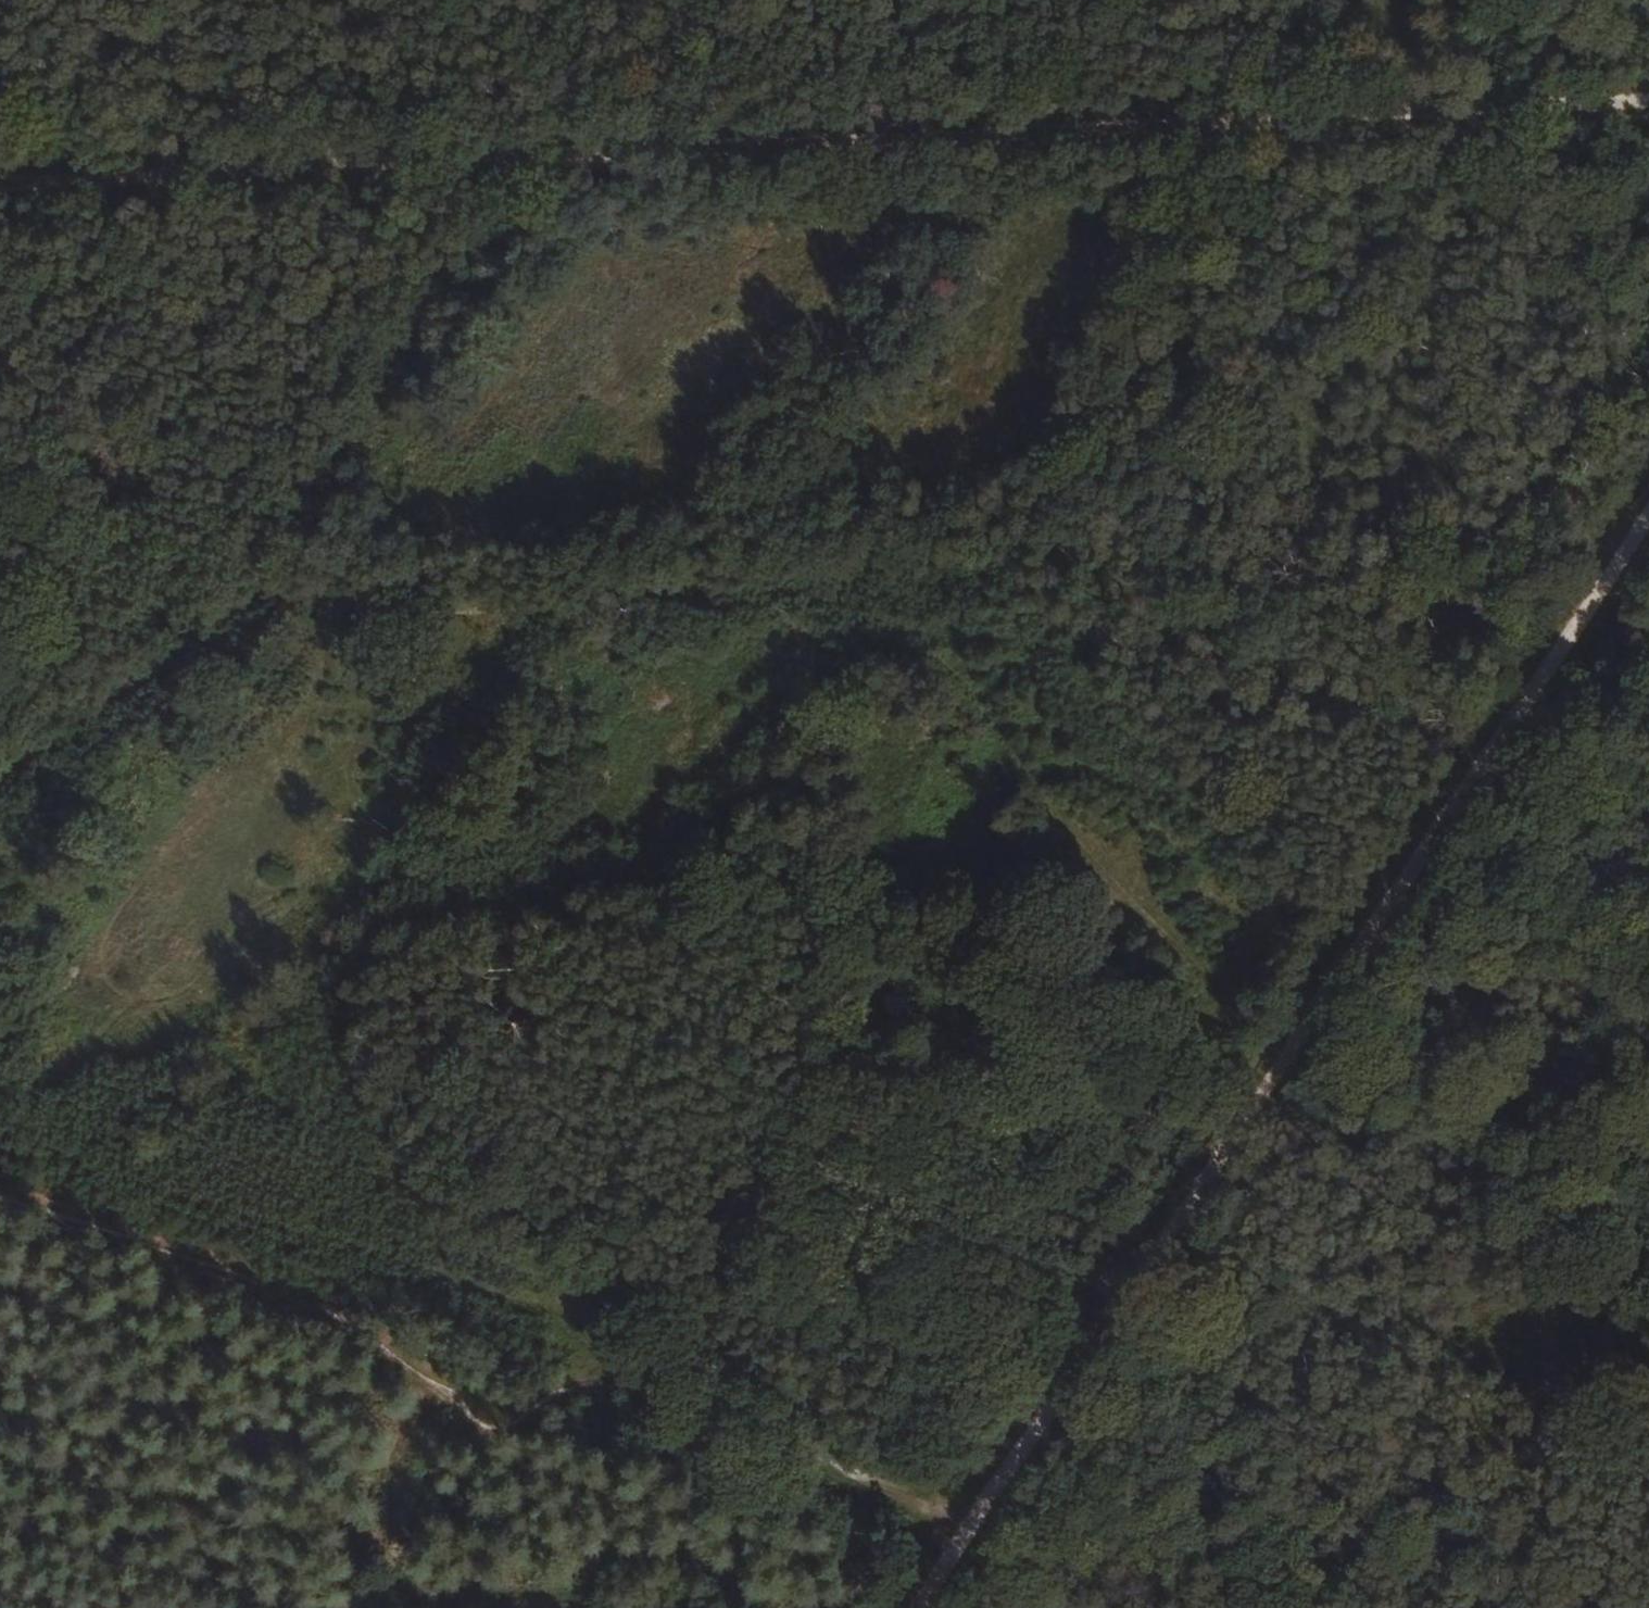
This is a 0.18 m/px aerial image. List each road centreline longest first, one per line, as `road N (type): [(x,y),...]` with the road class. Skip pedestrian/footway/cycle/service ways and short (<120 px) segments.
road 1 (track): [(0,185),(1648,103)]
road 2 (track): [(1648,500),(907,1607)]

